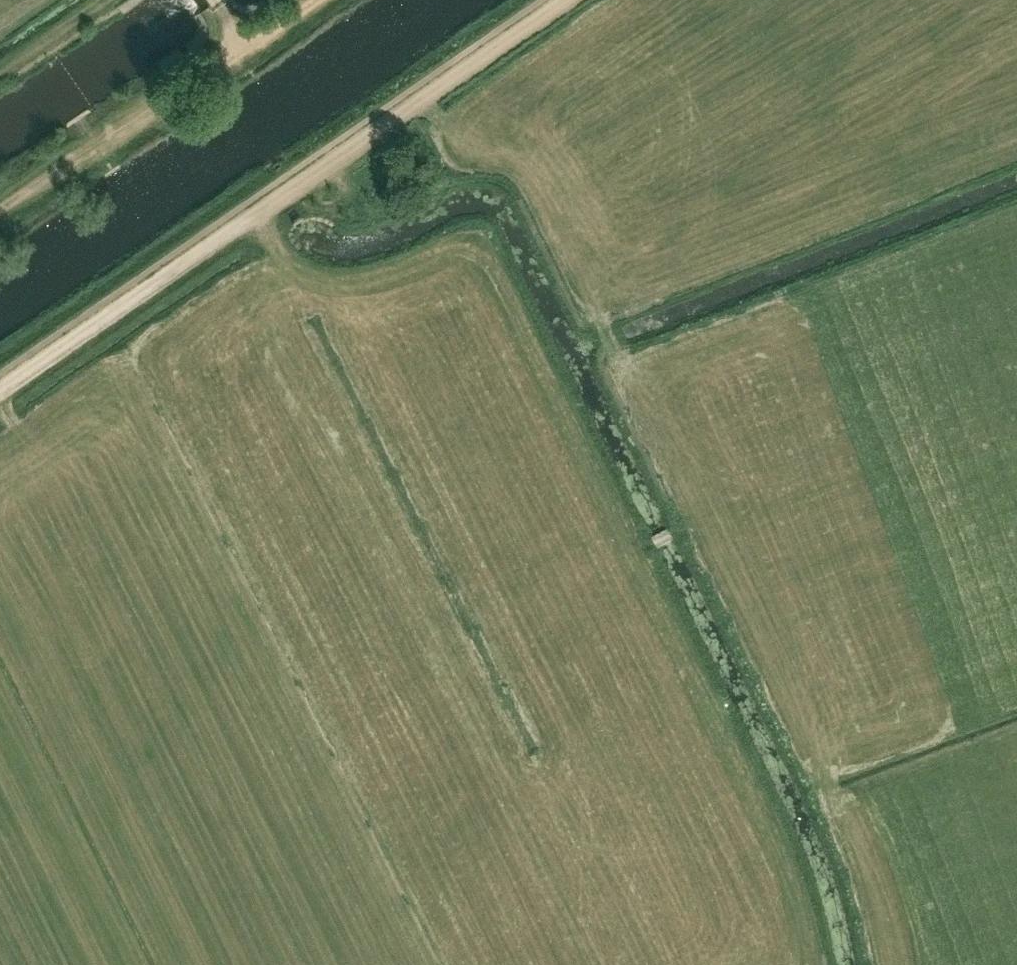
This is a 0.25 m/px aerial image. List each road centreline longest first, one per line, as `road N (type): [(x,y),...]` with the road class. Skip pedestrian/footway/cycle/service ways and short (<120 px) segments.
road 1 (track): [(0,390),(562,0)]
road 2 (track): [(0,215),(312,0)]

